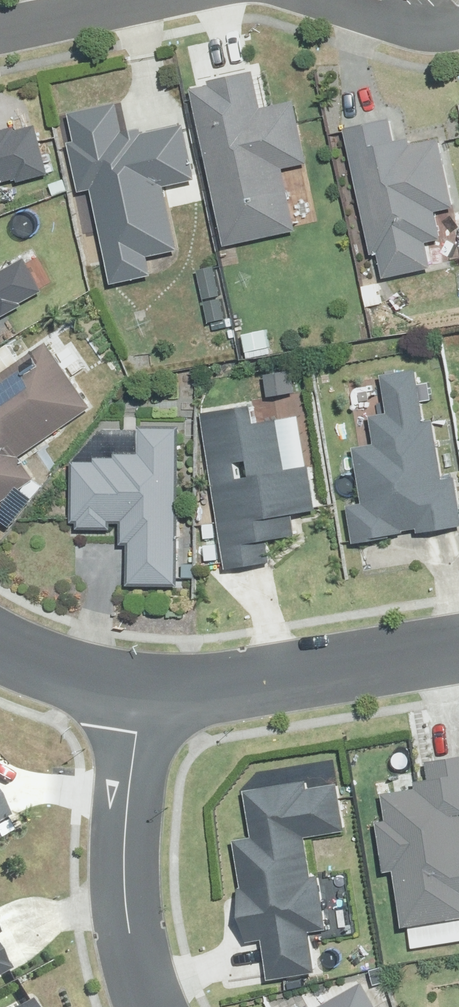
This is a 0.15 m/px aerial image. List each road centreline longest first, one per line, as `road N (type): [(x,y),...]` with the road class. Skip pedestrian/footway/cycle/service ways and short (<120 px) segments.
road 1 (residential): [(458,651),(224,690),(139,694)]
road 2 (residential): [(139,694),(124,907),(156,1006)]
road 3 (residential): [(139,694),(59,676),(0,648)]
road 4 (residential): [(141,0),(0,31)]
road 5 (residential): [(332,0),(405,28),(458,26)]

